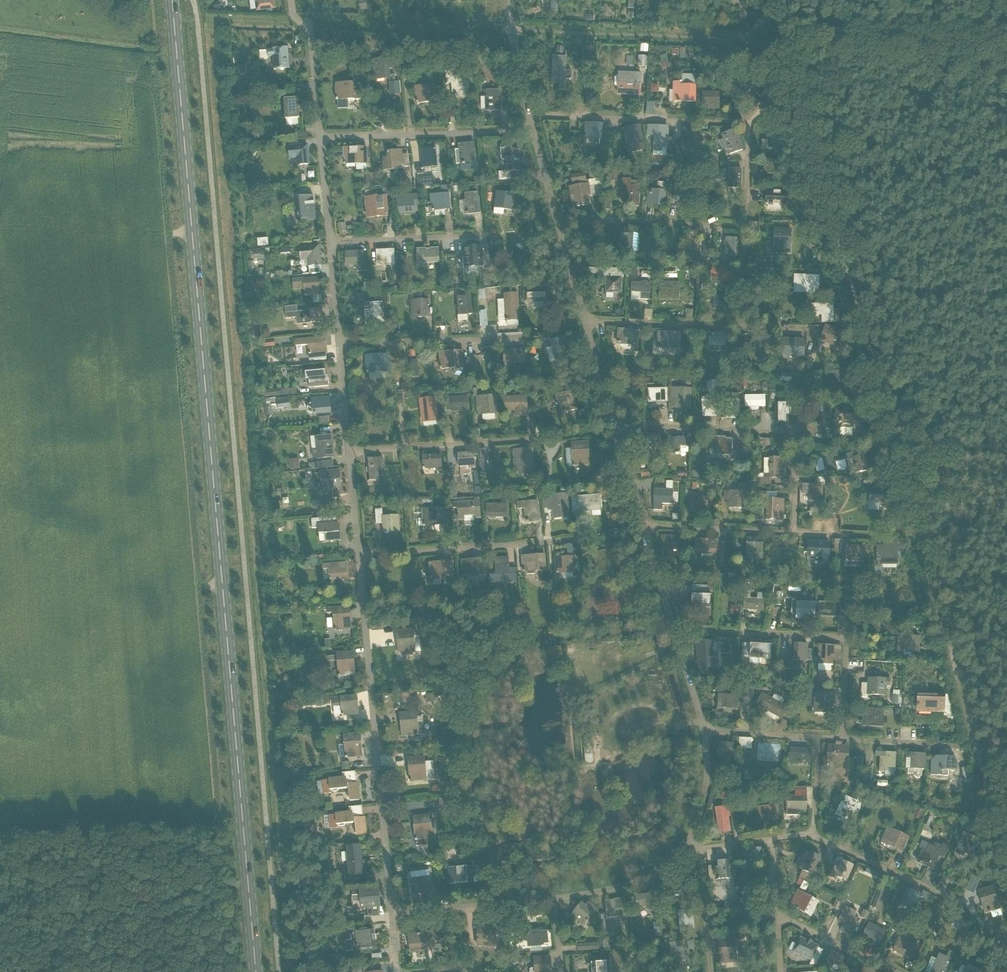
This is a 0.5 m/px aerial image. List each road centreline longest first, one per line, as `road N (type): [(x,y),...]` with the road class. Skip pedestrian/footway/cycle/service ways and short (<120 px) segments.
road 1 (primary): [(255,971),(174,21)]
road 2 (track): [(783,41),(1006,858)]
road 3 (residential): [(392,912),(359,555)]
road 4 (residential): [(744,227),(748,134),(737,124),(529,115)]
road 5 (residential): [(755,40),(512,30)]
road 6 (track): [(1006,51),(783,41)]
road 7 (residential): [(359,555),(570,539)]
road 8 (residential): [(321,138),(532,131)]
road 9 (residential): [(512,30),(302,23)]
road 10 (residential): [(744,227),(557,220)]
road 11 (residential): [(349,452),(530,440)]
road 12 (residential): [(614,425),(795,433)]
road 13 (residential): [(339,347),(516,331)]
road 14 (residential): [(846,638),(675,630)]
road 15 (residential): [(964,906),(813,835)]
road 16 (residential): [(392,912),(553,901)]
road 17 (residential): [(741,327),(585,322)]
road 18 (residential): [(330,242),(483,236)]
road 19 (residential): [(553,901),(645,879),(687,841)]
road 20 (residential): [(644,527),(793,533)]
road 21 (residential): [(895,971),(777,914)]
road 22 (residential): [(298,21),(174,21)]
road 23 (residential): [(710,971),(699,848)]

